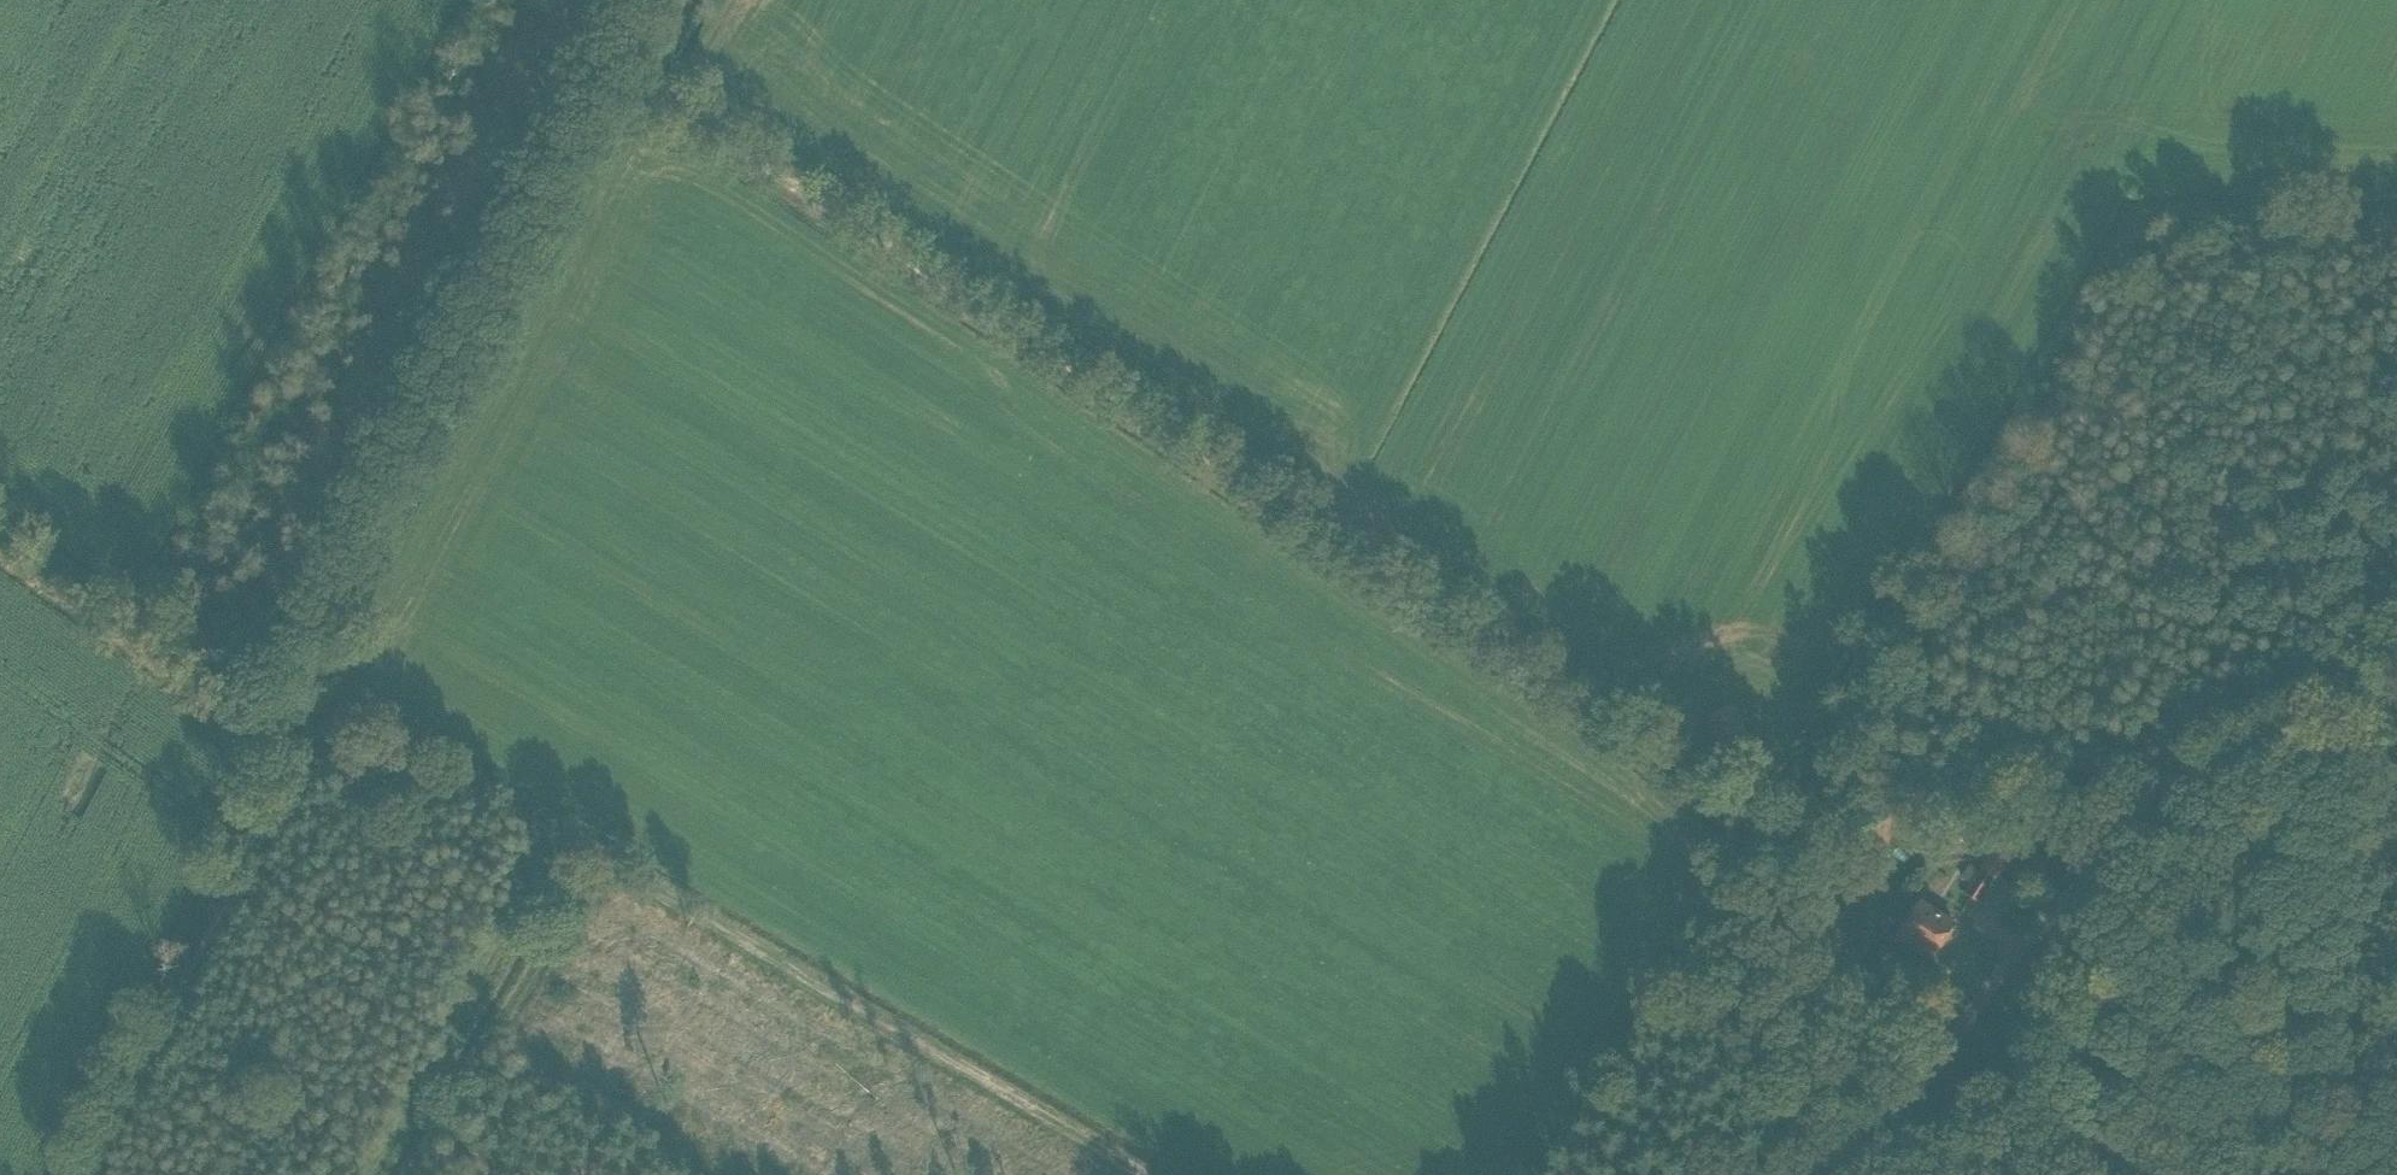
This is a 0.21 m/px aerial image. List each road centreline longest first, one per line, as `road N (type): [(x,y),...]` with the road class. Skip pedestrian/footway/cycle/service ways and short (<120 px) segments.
road 1 (track): [(695,0),(660,65),(664,98),(1774,855),(1821,1174)]
road 2 (track): [(343,698),(1153,1174)]
road 3 (unclassified): [(1868,1174),(2022,946),(2148,825),(2396,665)]
road 4 (track): [(664,98),(343,698)]
road 5 (track): [(323,706),(79,1174)]
road 6 (track): [(1774,855),(2172,1174)]

